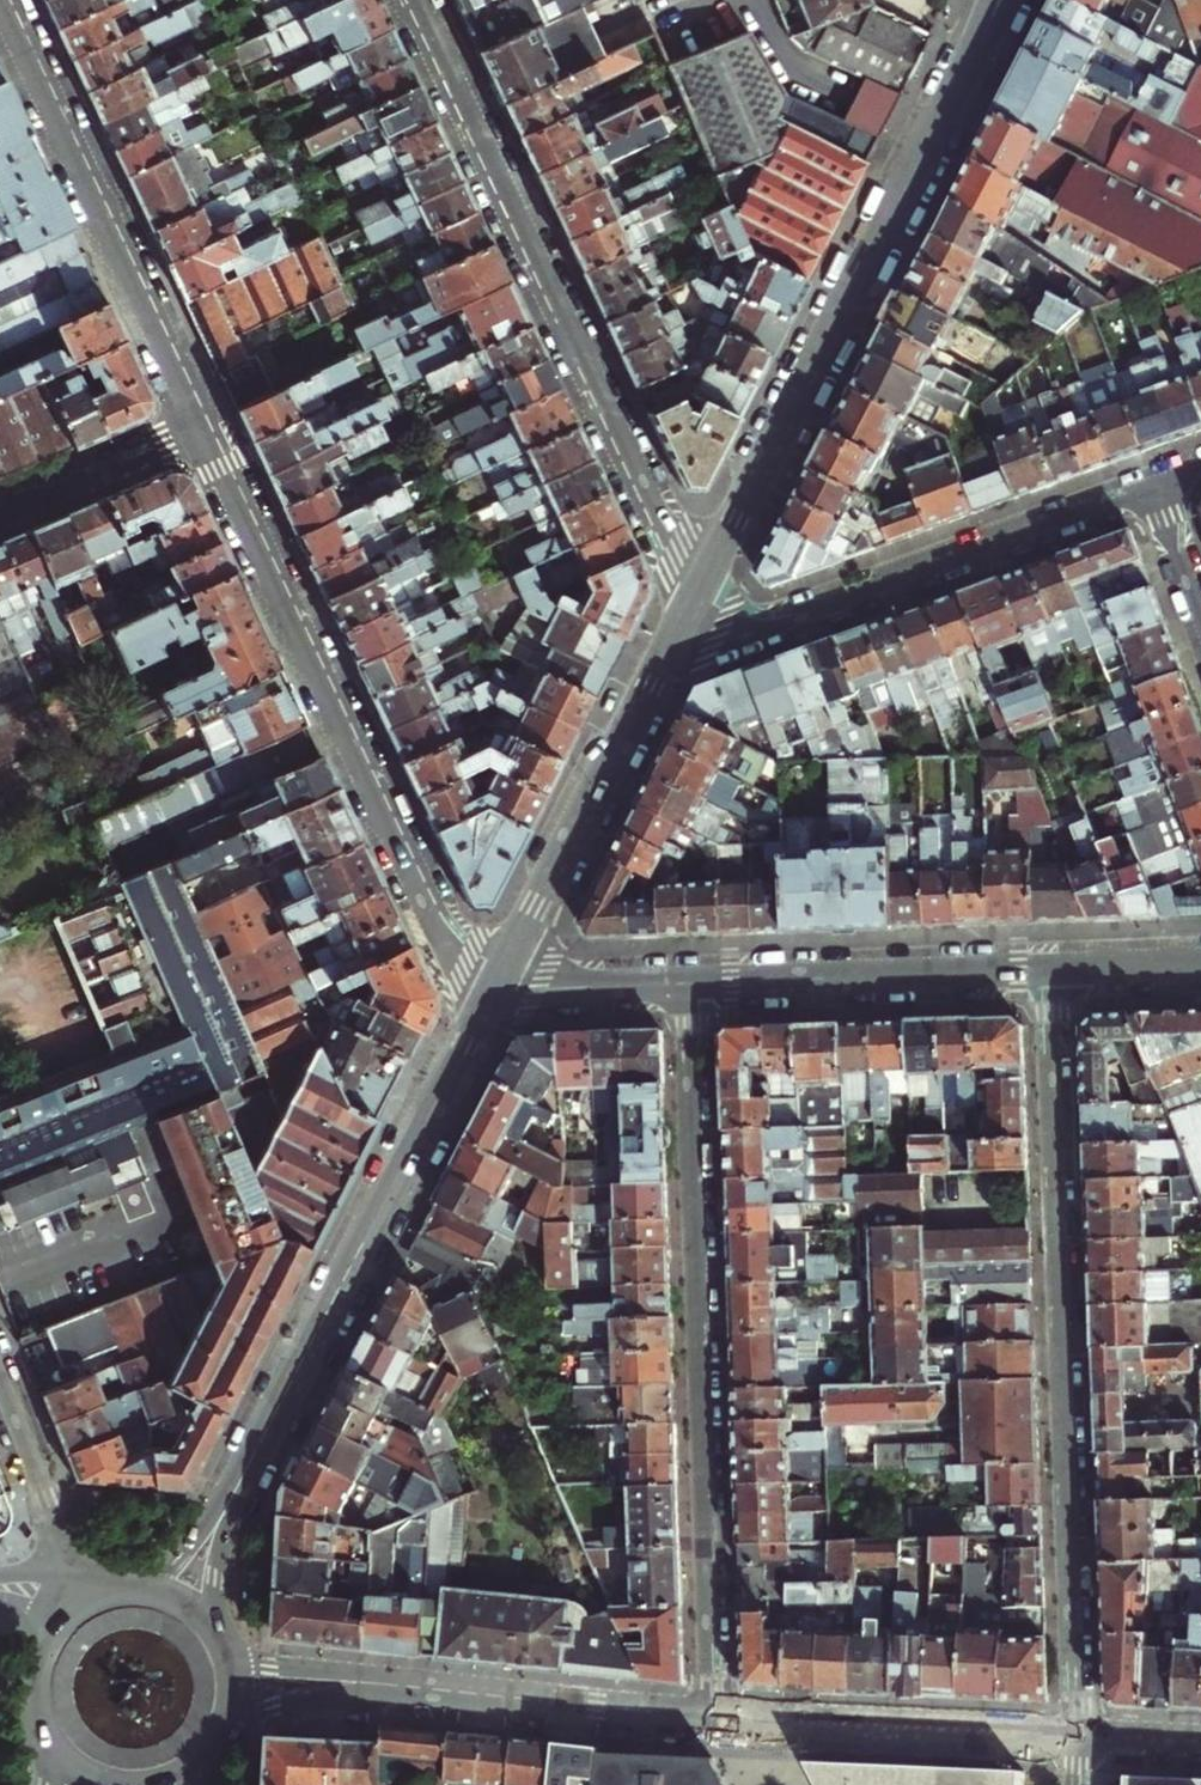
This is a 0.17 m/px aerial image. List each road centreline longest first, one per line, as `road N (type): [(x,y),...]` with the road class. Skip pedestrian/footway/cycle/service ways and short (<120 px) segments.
road 1 (residential): [(1080,1733),(1054,969)]
road 2 (residential): [(689,982),(707,1684),(723,1717)]
road 3 (tertiary): [(1002,0),(705,579)]
road 4 (residential): [(705,579),(676,548),(418,0)]
road 5 (residential): [(198,430),(445,945),(494,989)]
road 6 (tertiary): [(494,989),(250,1463)]
road 7 (residential): [(677,631),(726,640),(1155,487)]
road 8 (residential): [(232,1694),(271,1686),(428,1689),(723,1717)]
road 9 (residential): [(0,3),(198,430)]
road 10 (tertiary): [(677,631),(494,989)]
road 11 (residential): [(1054,969),(689,982)]
road 12 (residential): [(723,1717),(1080,1733)]
road 13 (residential): [(0,515),(198,430)]
road 14 (tertiary): [(80,1581),(0,1385)]
road 15 (residential): [(689,982),(494,989)]
road 16 (tertiary): [(250,1463),(174,1562),(128,1592)]
road 17 (tertiary): [(213,1634),(218,1547),(250,1463)]
road 18 (residential): [(1200,964),(1054,969)]
road 19 (residential): [(1155,487),(1200,611)]
road 20 (residential): [(1080,1733),(1200,1739)]

